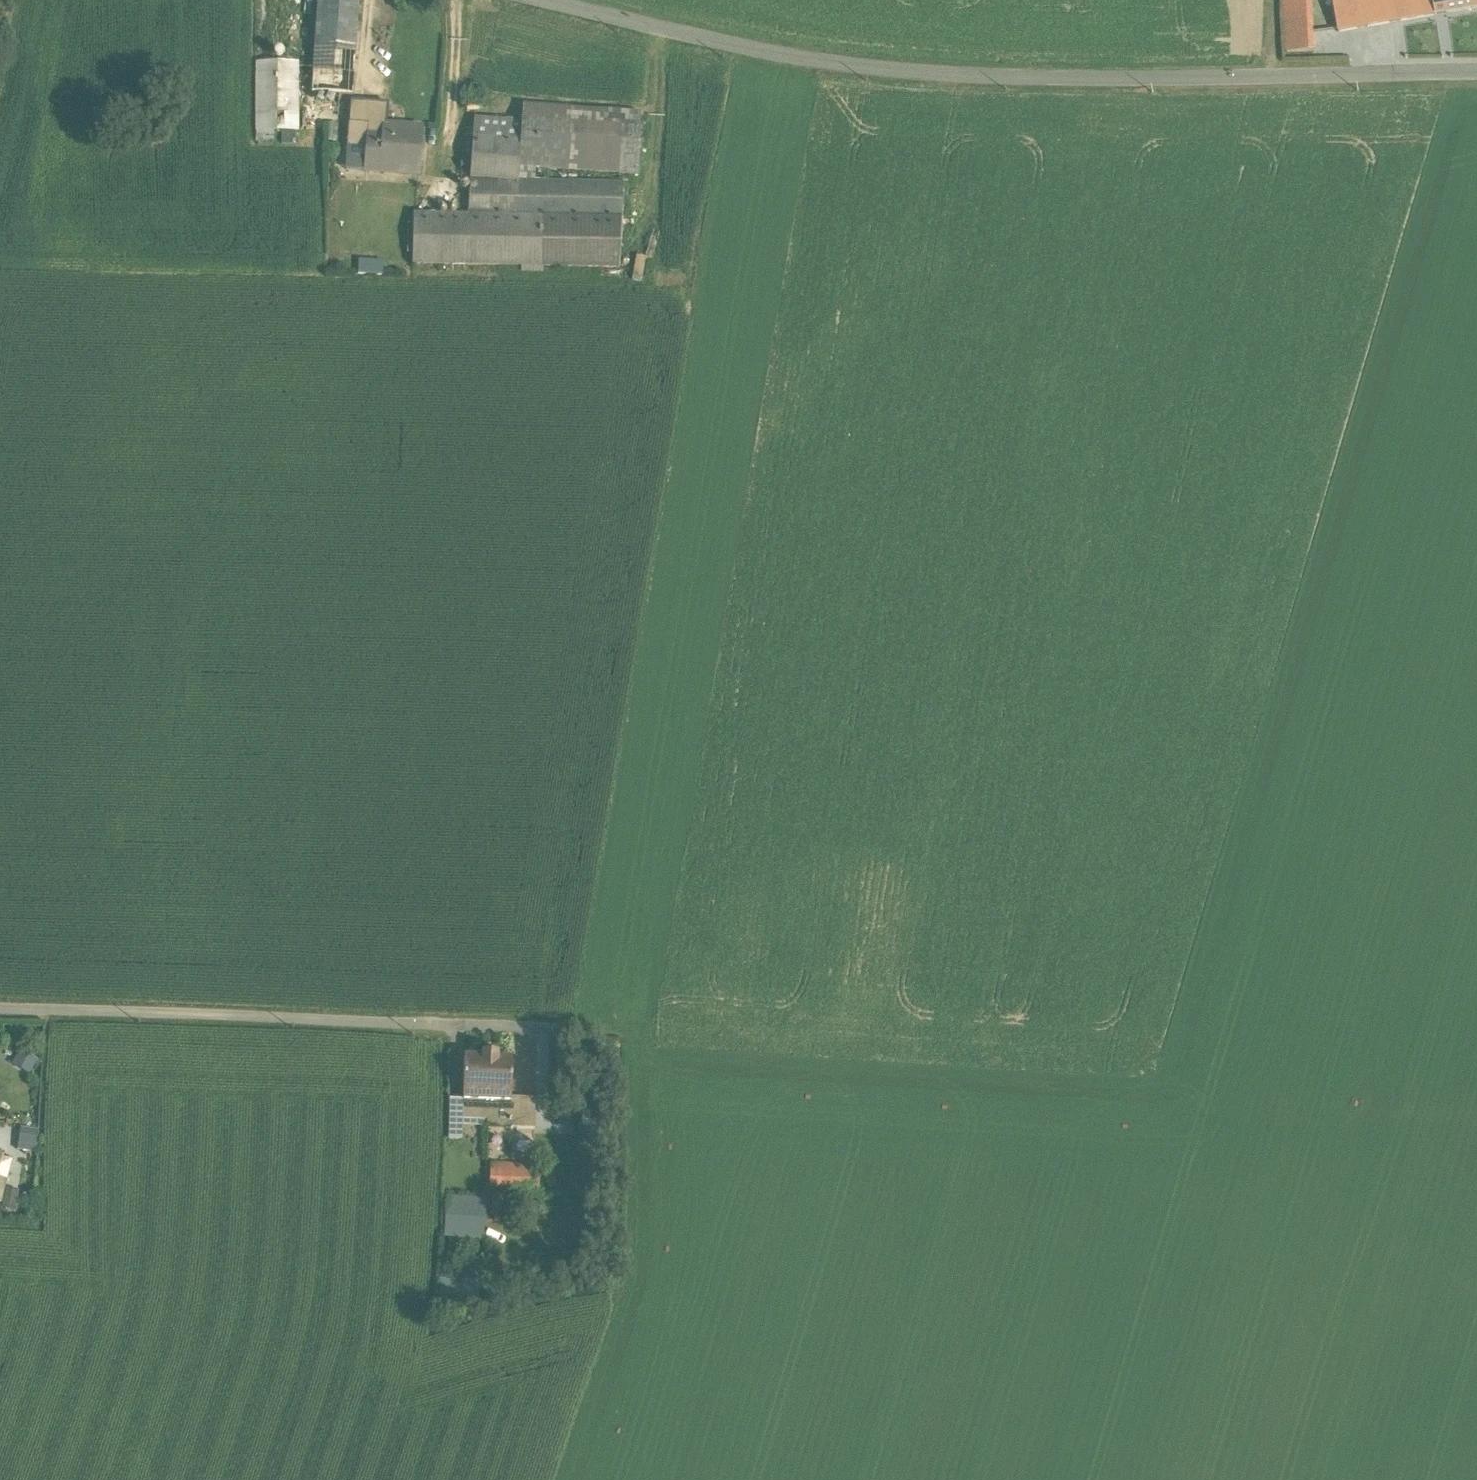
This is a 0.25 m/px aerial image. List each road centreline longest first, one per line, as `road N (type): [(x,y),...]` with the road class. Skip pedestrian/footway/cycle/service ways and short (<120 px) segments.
road 1 (unclassified): [(1476,73),(902,74),(769,53),(548,0)]
road 2 (unclassified): [(566,1029),(0,1009)]

